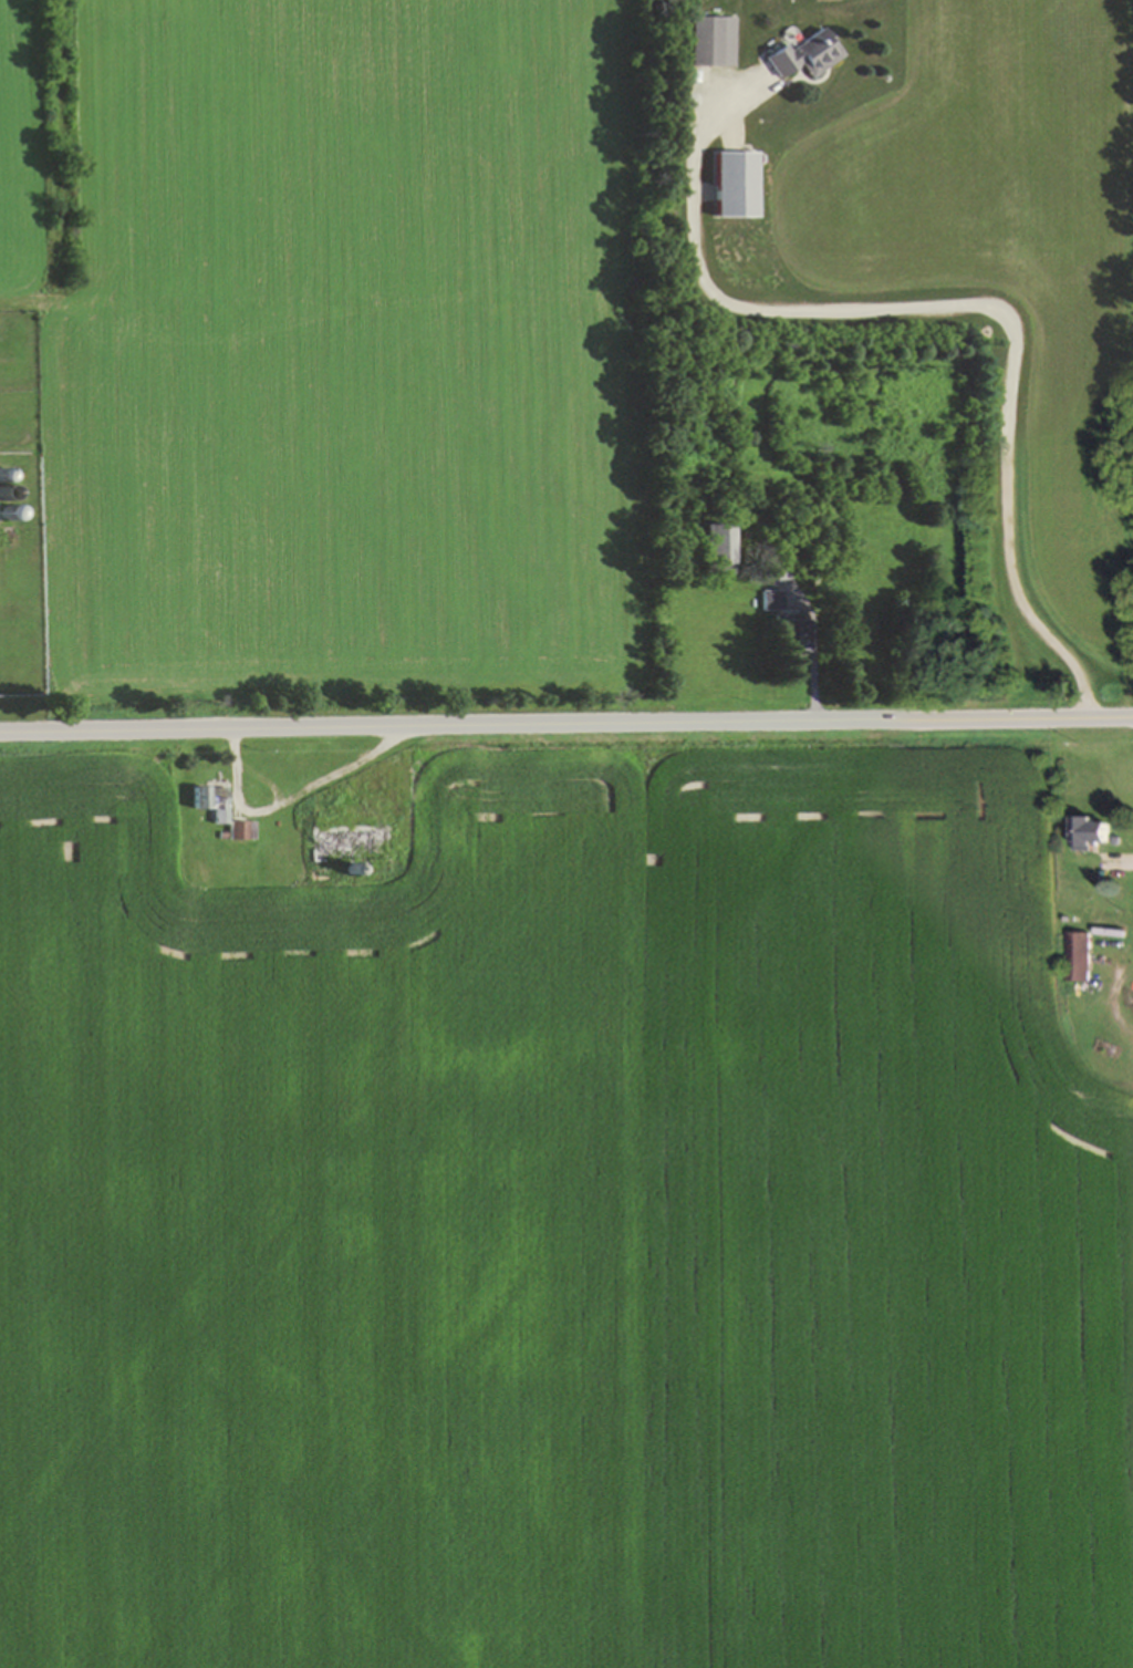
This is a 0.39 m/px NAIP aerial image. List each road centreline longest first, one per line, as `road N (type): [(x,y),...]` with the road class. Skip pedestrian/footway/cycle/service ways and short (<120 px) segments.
road 1 (secondary): [(0,732),(1132,716)]

